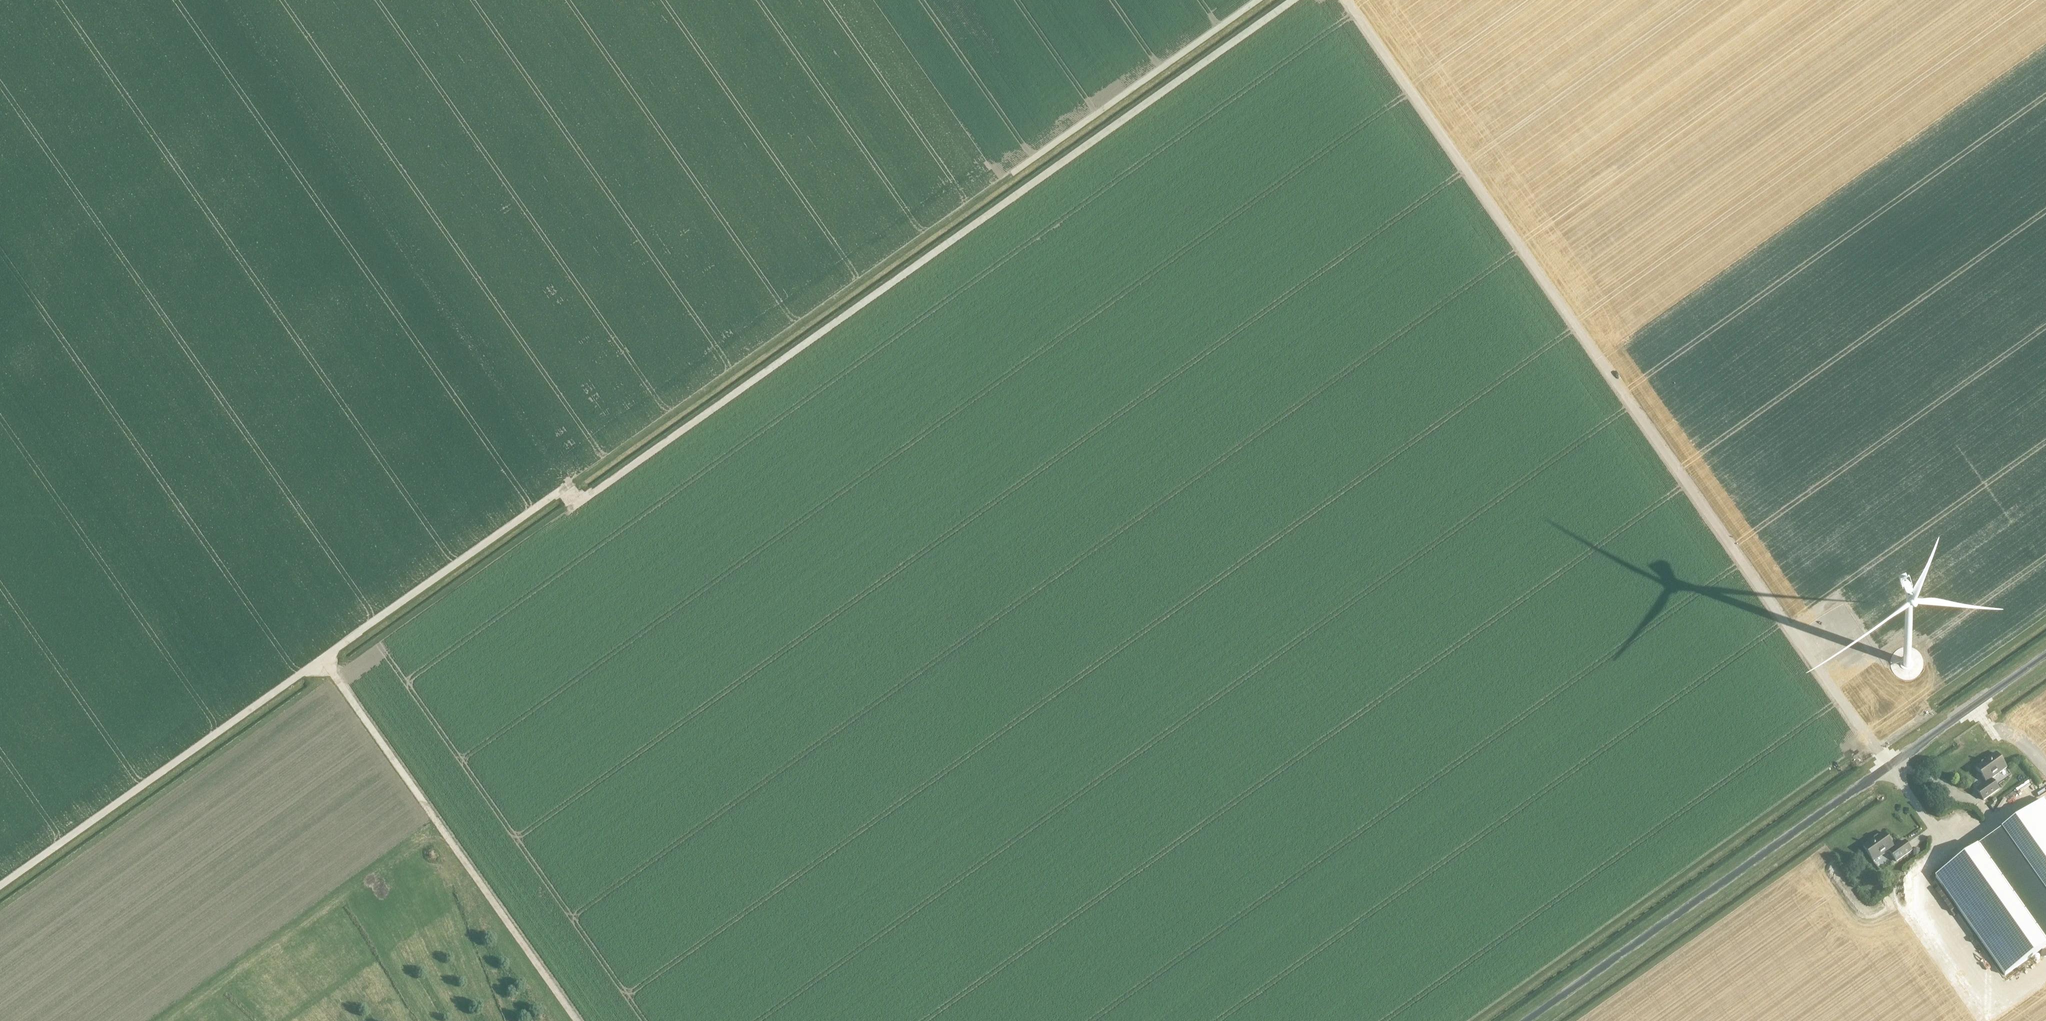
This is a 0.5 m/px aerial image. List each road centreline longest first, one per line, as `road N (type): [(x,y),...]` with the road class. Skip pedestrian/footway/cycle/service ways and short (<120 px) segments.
road 1 (unclassified): [(1519,1020),(2045,657)]

